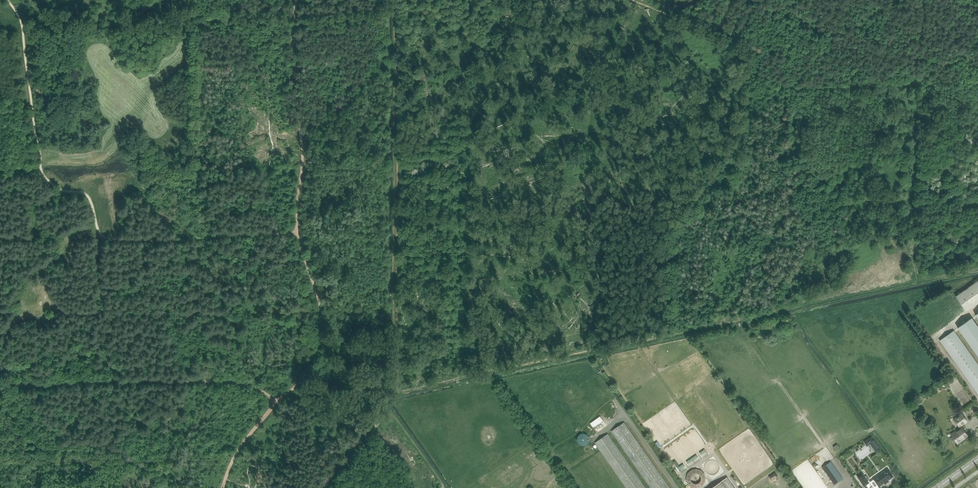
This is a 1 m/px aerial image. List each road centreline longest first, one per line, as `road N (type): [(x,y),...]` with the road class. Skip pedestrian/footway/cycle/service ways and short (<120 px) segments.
road 1 (track): [(297,233),(103,237),(87,196),(62,190),(42,172),(22,29),(6,0)]
road 2 (track): [(0,385),(188,382)]

